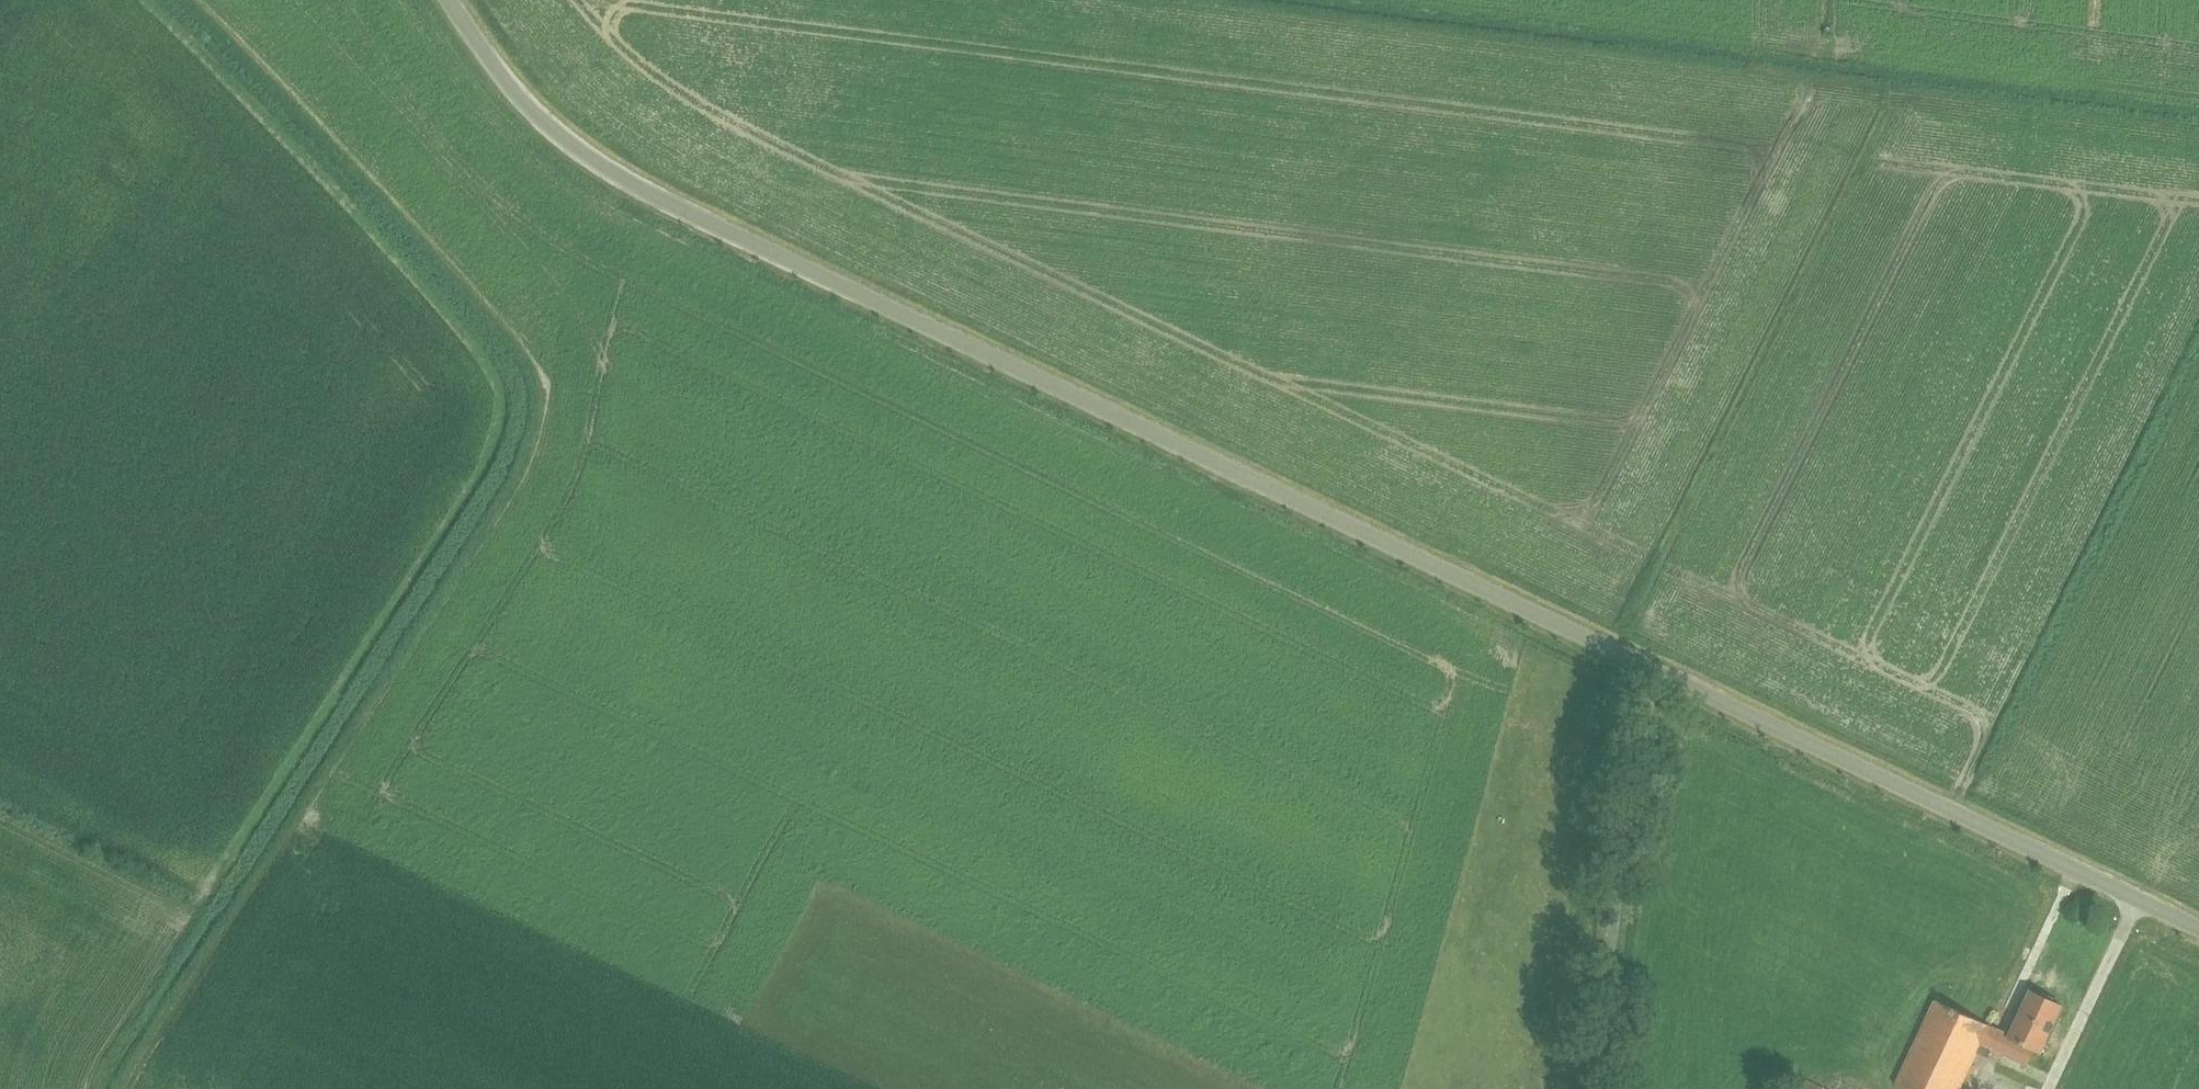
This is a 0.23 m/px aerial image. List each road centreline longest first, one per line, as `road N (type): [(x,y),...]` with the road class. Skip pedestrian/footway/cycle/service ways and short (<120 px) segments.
road 1 (unclassified): [(2198,930),(645,192),(541,117),(505,82),(452,0)]

